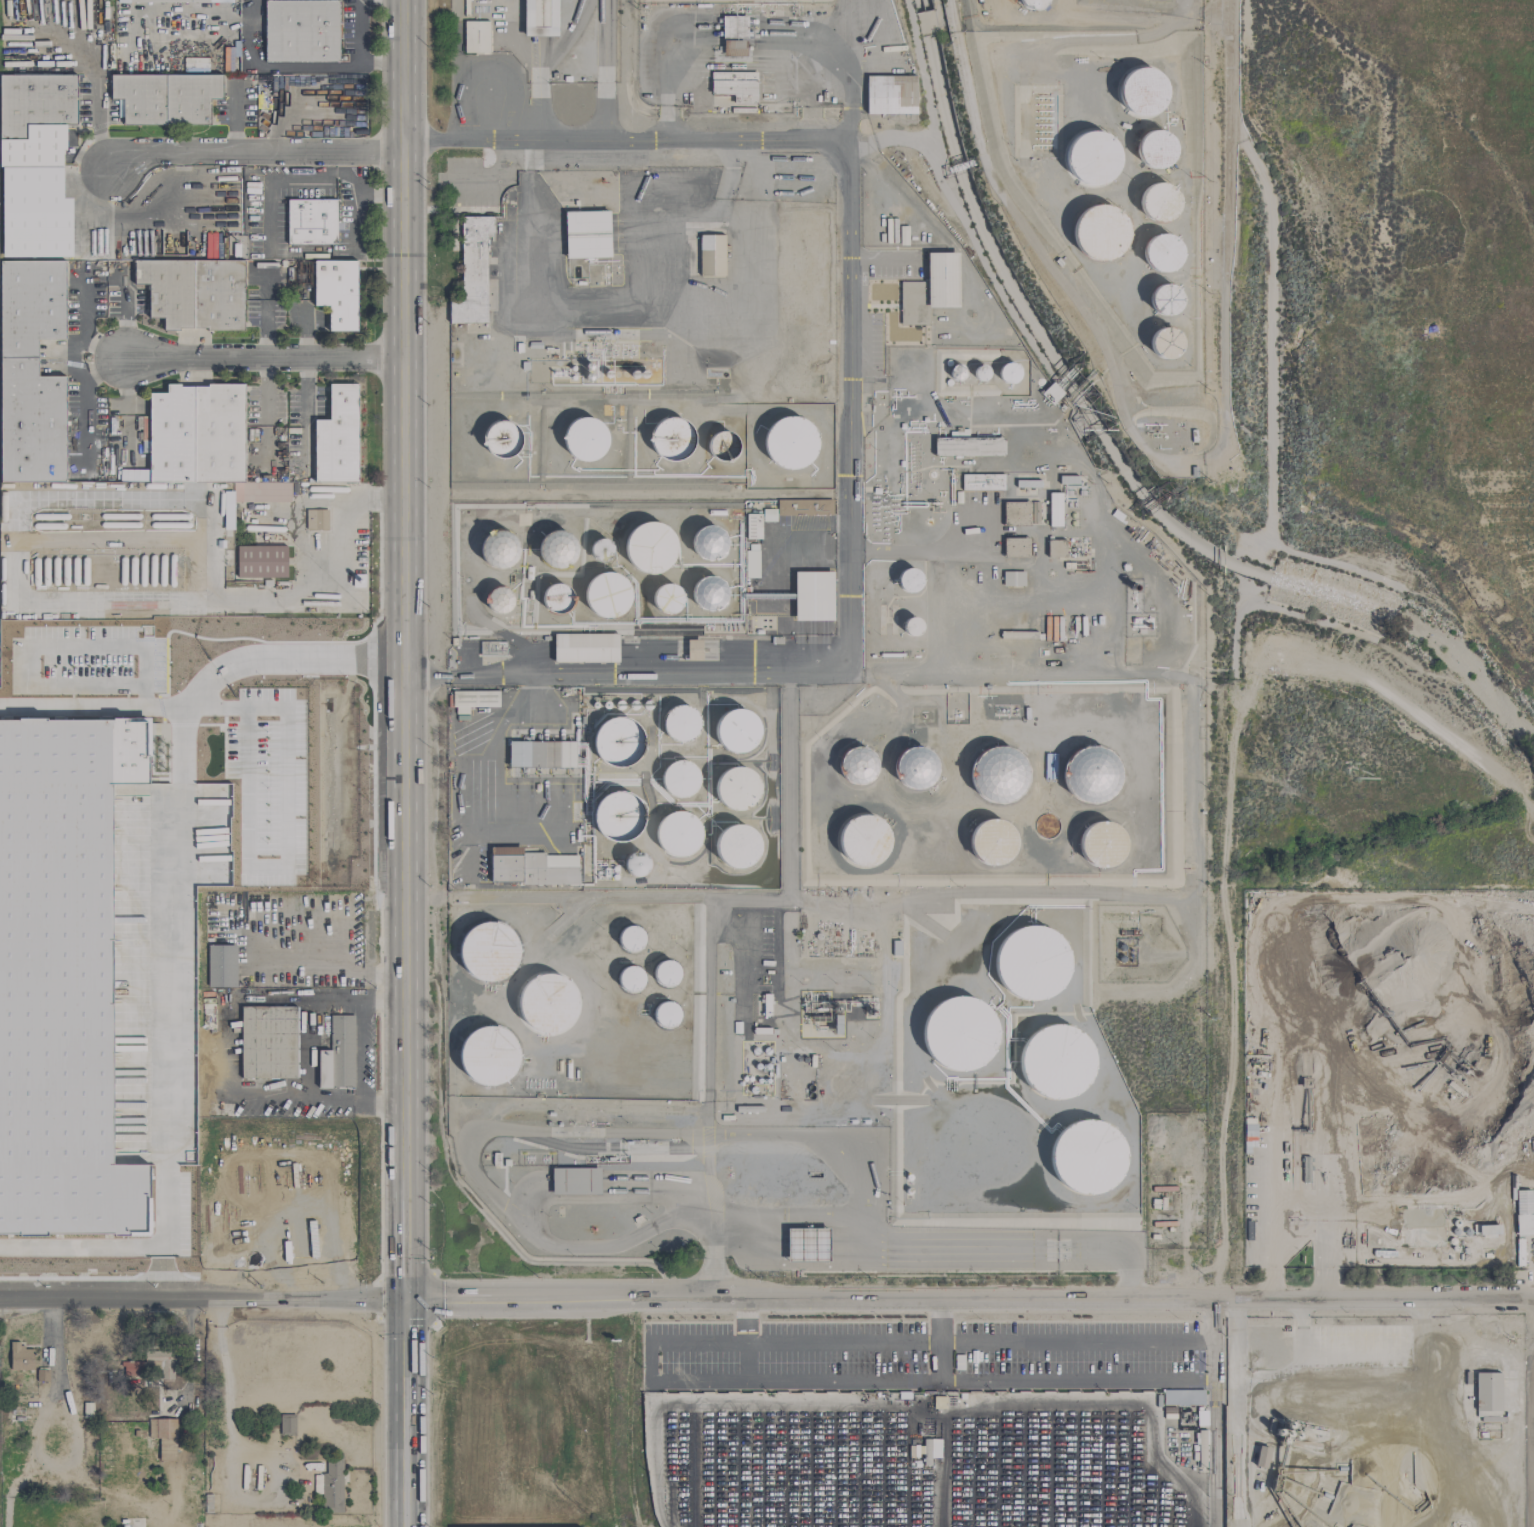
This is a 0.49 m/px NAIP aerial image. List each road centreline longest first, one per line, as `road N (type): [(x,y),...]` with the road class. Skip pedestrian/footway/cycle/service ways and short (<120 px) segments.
road 1 (primary): [(406,1526),(402,0)]
road 2 (residential): [(747,1298),(1533,1301)]
road 3 (residential): [(402,1296),(0,1301)]
road 4 (residential): [(402,1296),(711,1297)]
road 5 (residential): [(403,153),(159,153),(106,170)]
road 6 (residential): [(403,359),(125,358)]

